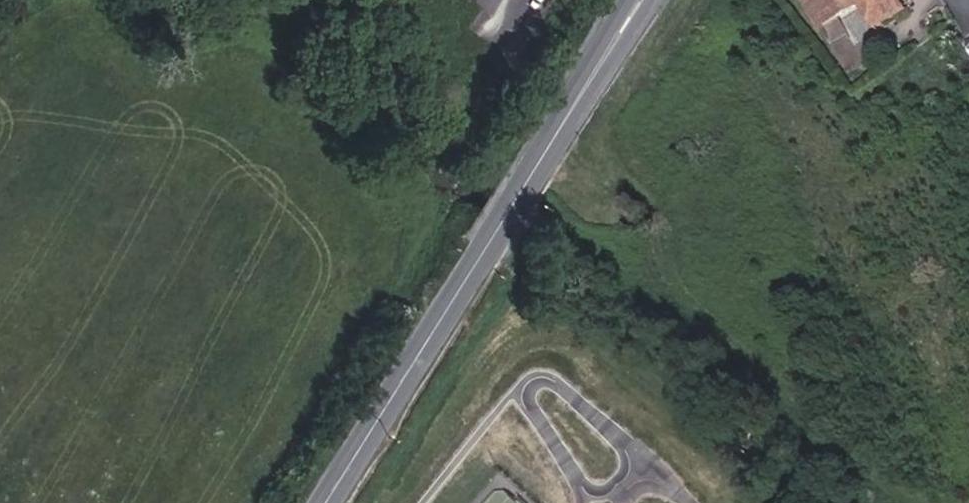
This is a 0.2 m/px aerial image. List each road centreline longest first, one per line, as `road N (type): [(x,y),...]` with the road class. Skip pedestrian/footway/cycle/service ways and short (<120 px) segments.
road 1 (secondary): [(599,57),(327,502)]

